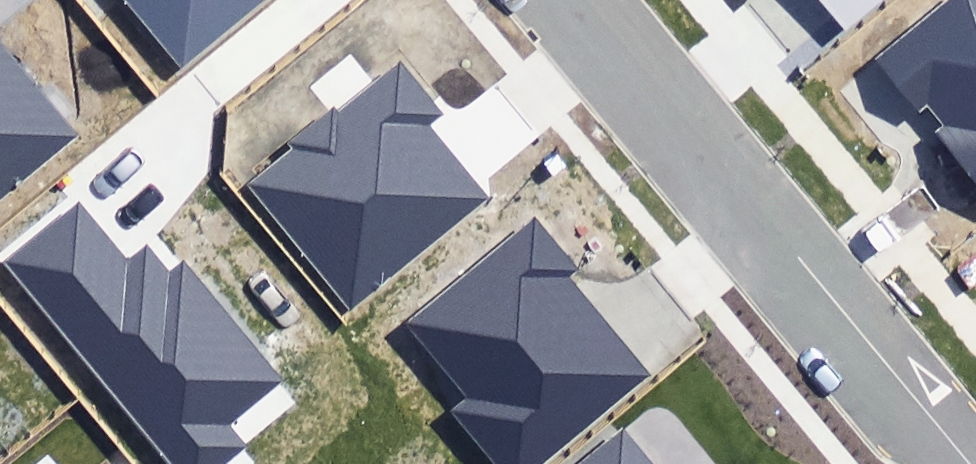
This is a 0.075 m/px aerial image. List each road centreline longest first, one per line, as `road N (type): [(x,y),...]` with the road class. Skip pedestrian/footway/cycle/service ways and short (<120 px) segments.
road 1 (residential): [(585,0),(969,463)]

